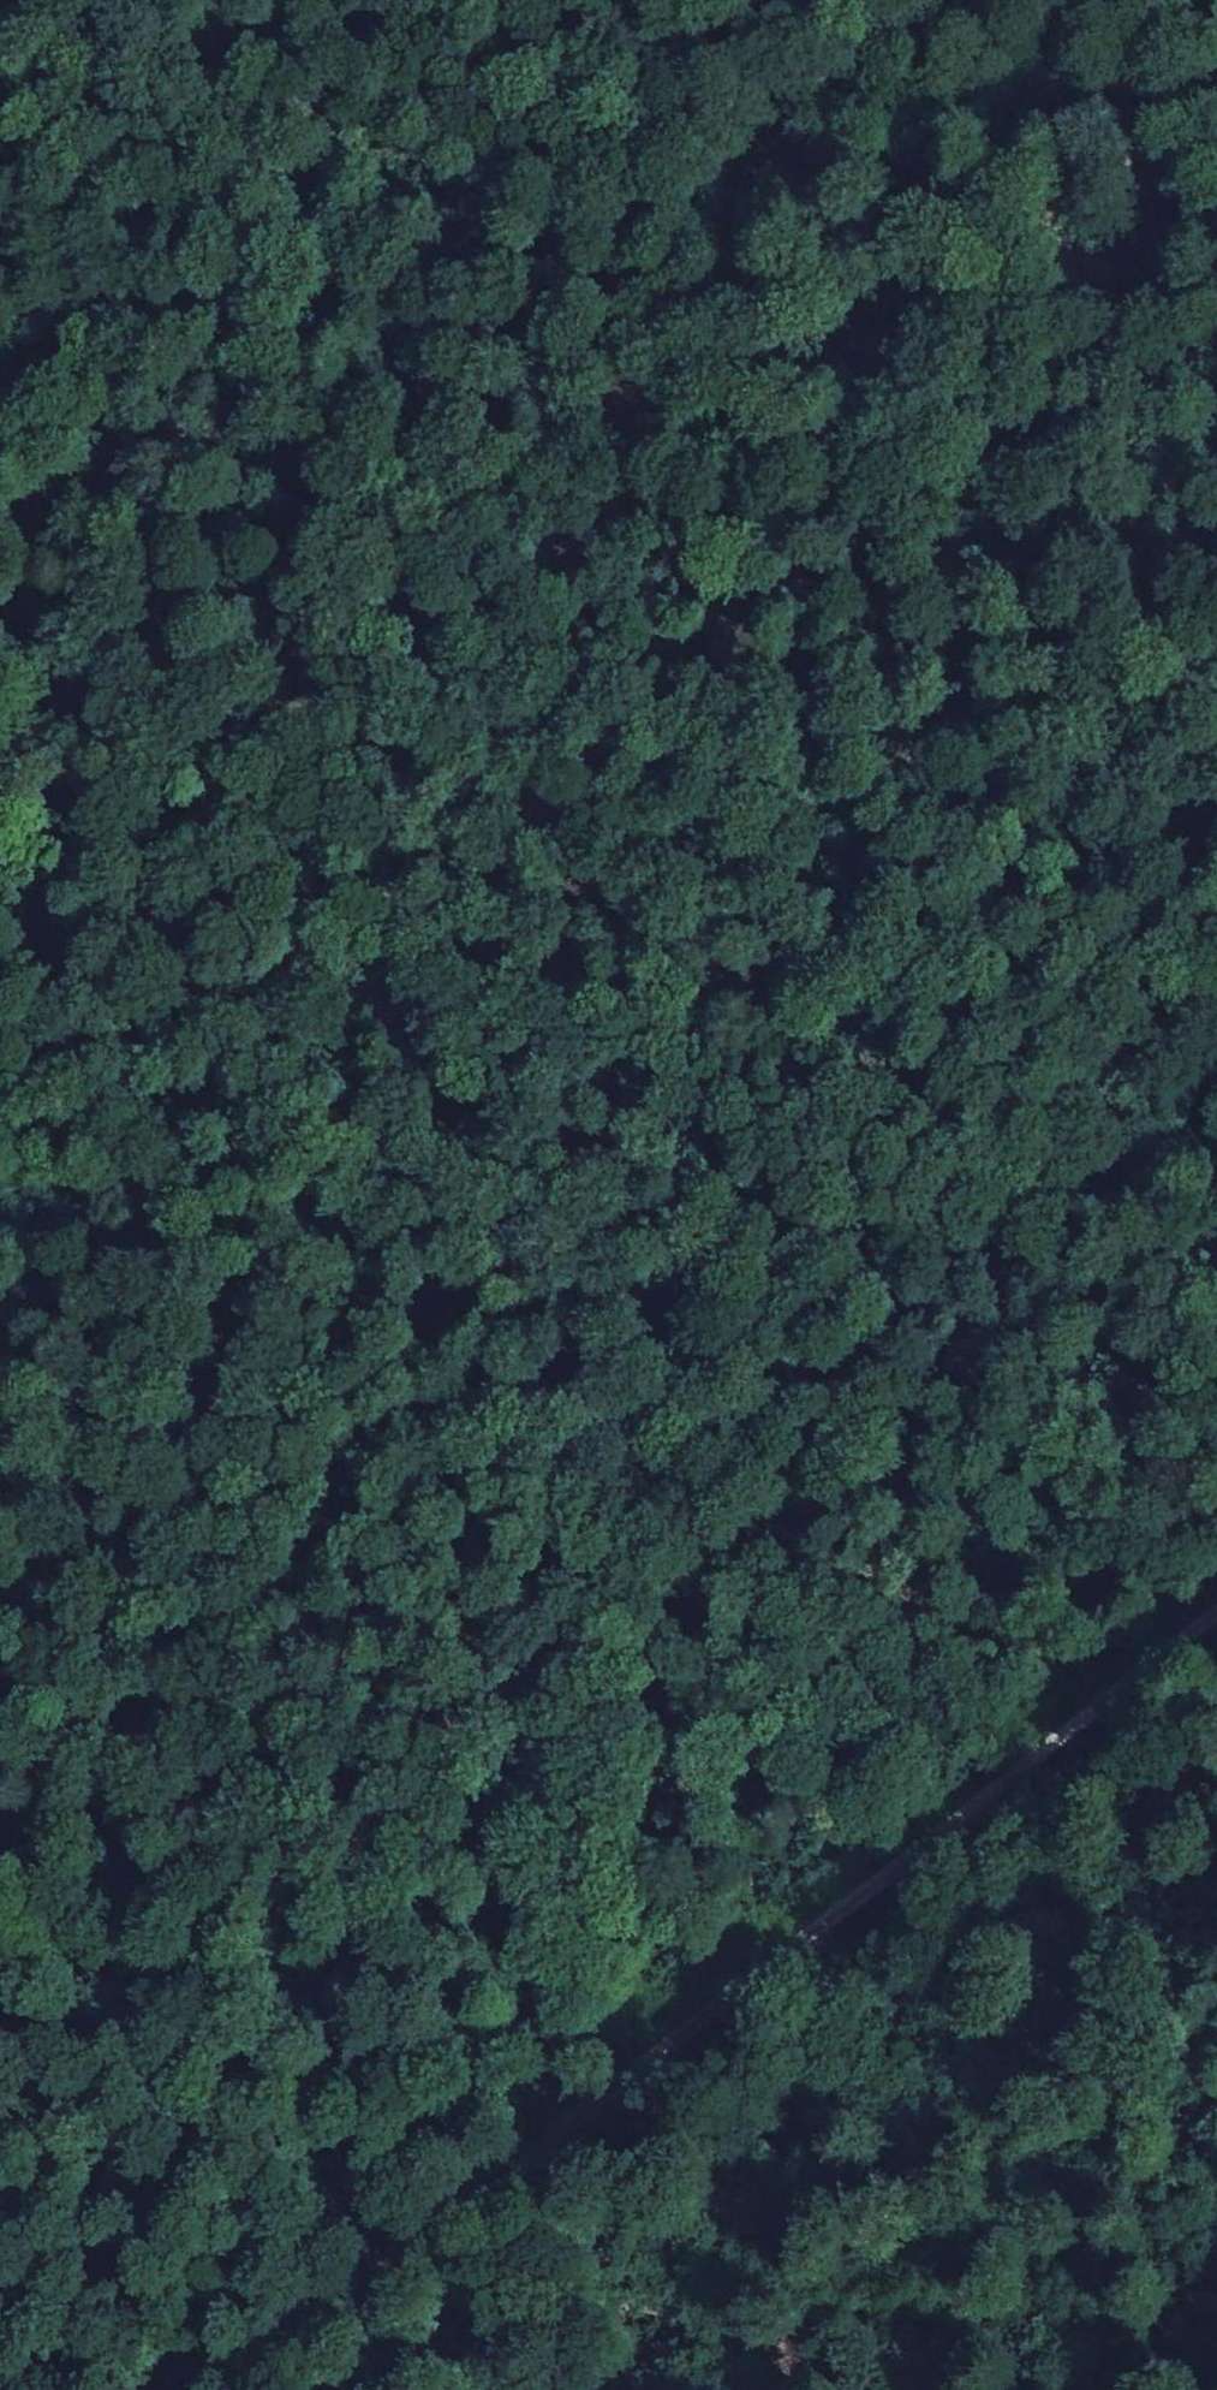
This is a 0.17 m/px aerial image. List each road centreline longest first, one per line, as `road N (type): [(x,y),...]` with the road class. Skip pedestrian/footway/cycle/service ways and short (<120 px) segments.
road 1 (track): [(978,1800),(550,2112)]
road 2 (track): [(550,2112),(194,2389)]
road 3 (track): [(1216,1609),(978,1800)]

